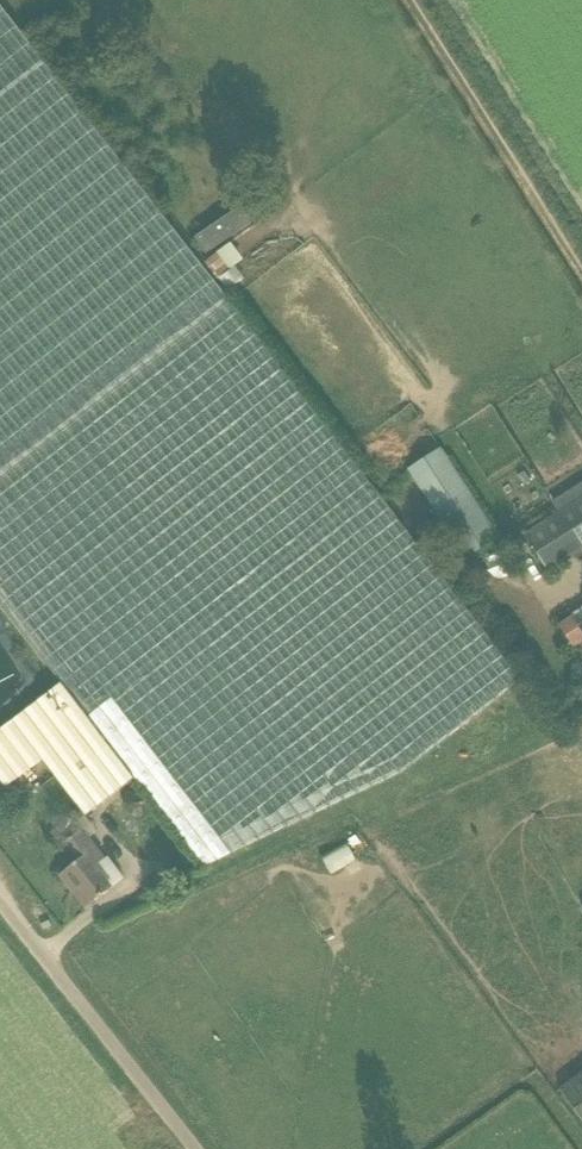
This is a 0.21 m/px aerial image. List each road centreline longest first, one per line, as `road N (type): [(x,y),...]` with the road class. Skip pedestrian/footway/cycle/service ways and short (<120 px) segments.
road 1 (track): [(581,270),(408,0)]
road 2 (unclassified): [(197,1148),(0,901)]

